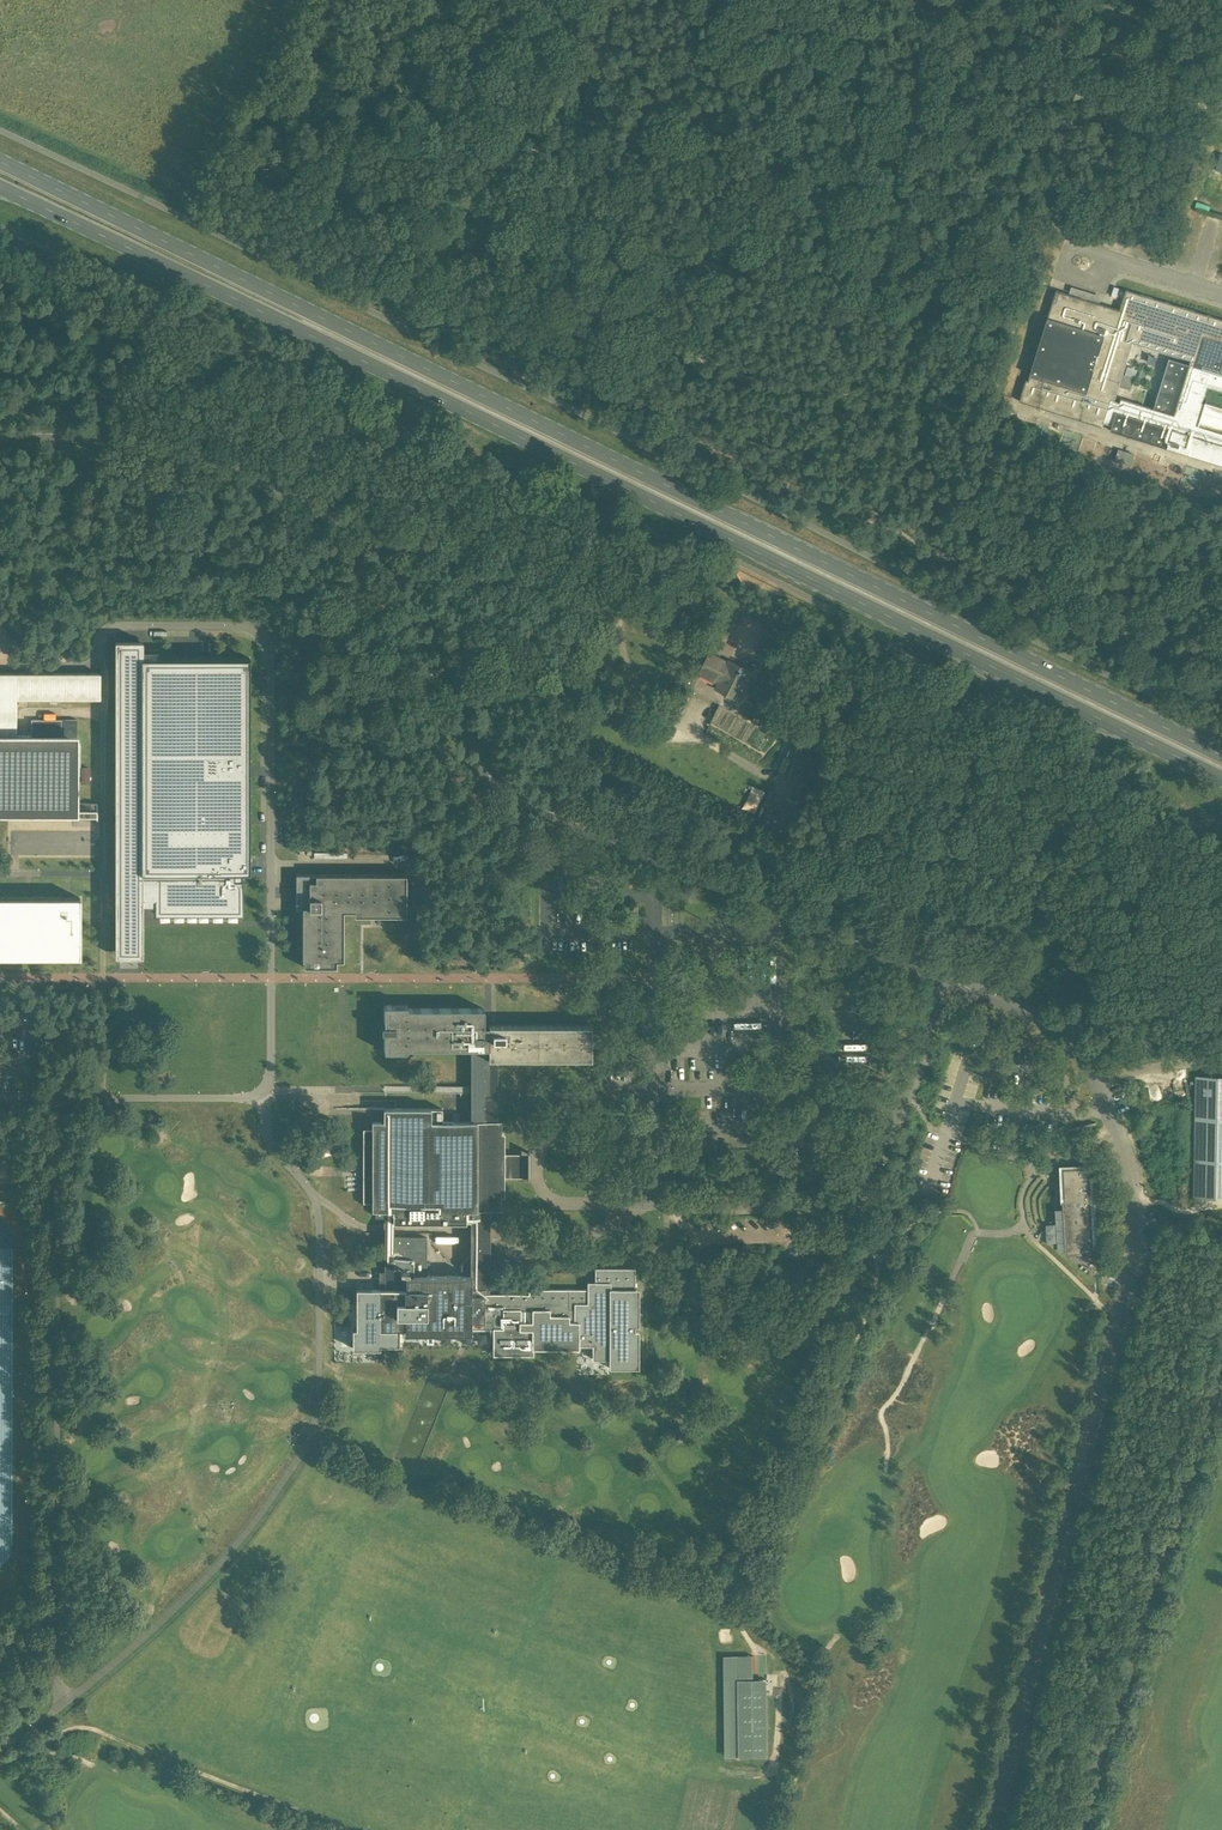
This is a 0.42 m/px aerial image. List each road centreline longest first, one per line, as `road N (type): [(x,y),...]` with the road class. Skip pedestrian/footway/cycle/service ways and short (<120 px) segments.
road 1 (unclassified): [(991,1829),(1135,1240),(1127,1160),(1085,1056),(1028,1012),(509,795),(476,753),(410,587),(369,539),(317,504),(125,441),(0,434)]
road 2 (primary): [(1221,755),(0,162)]
road 3 (primary): [(0,187),(1221,779)]
road 4 (unclassified): [(0,1747),(58,1708),(63,1098)]
road 5 (track): [(790,1791),(775,1771),(776,1661),(749,1641),(724,1583),(864,1325),(877,1267),(851,1196)]
road 6 (track): [(778,1829),(826,1652),(881,1599),(892,1577),(882,1536),(888,1449),(881,1412),(979,1233)]
road 7 (unclassified): [(1076,1829),(1221,1368)]
road 8 (track): [(0,1763),(66,1731),(96,1730),(347,1829)]
road 9 (track): [(962,1829),(1026,1552),(1037,1535),(1066,1528)]
road 10 (track): [(1029,1543),(1033,1507),(1061,1449),(1085,1325),(1099,1303)]
road 11 (track): [(892,1560),(897,1477),(929,1425)]

